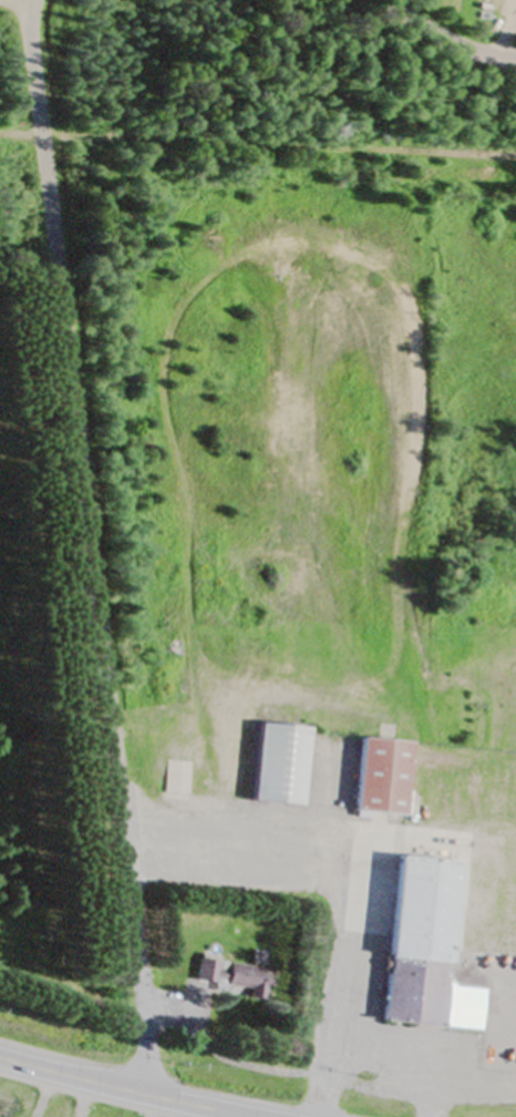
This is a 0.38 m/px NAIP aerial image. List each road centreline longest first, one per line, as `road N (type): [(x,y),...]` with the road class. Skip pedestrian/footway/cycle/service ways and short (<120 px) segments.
road 1 (residential): [(144,1097),(147,1037),(30,10)]
road 2 (track): [(0,135),(515,157)]
road 3 (primary): [(246,1116),(0,1059)]
road 4 (residential): [(382,0),(456,43),(515,61)]

